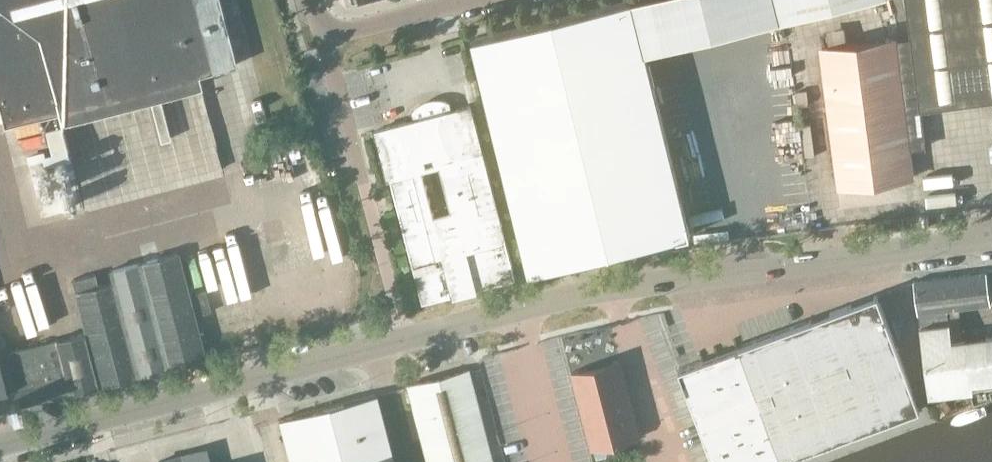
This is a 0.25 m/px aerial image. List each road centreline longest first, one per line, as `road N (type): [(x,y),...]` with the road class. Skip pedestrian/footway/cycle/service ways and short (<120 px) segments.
road 1 (unclassified): [(405,339),(597,290),(991,238)]
road 2 (unclassified): [(0,445),(405,339)]
road 3 (unclassified): [(395,302),(326,35)]
road 4 (unclassified): [(326,35),(463,0)]

